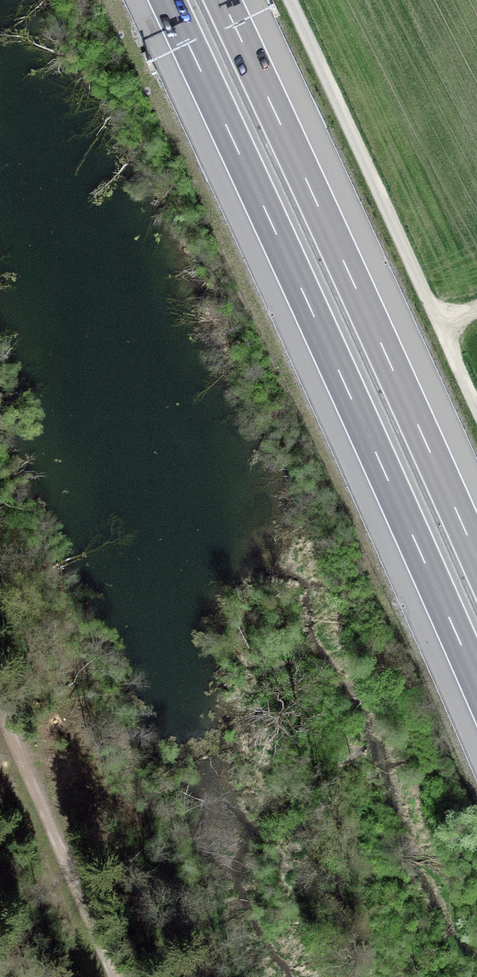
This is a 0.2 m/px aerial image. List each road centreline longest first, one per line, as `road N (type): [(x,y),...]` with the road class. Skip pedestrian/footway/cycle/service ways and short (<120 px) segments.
road 1 (motorway): [(168,0),(476,681)]
road 2 (motorway): [(476,557),(222,0)]
road 3 (track): [(476,409),(290,0)]
road 4 (track): [(0,704),(118,976)]

